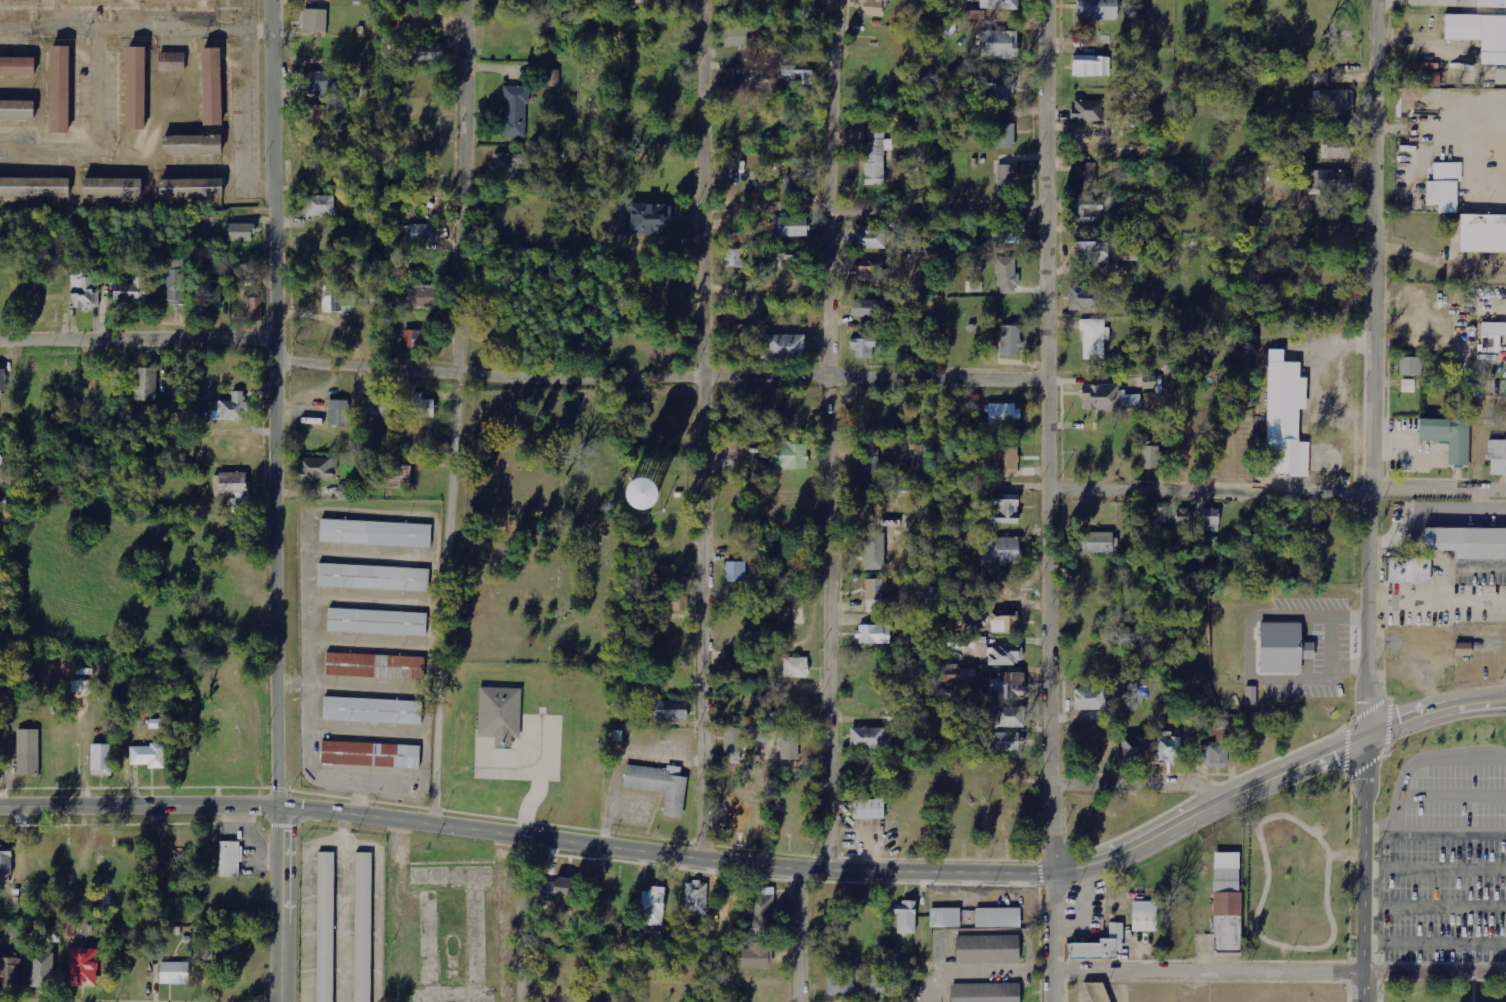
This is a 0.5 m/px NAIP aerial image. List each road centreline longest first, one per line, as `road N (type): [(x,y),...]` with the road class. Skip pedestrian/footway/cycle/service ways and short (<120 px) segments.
road 1 (tertiary): [(1370,738),(1275,773),(1125,849),(1053,869),(799,867),(283,805),(0,807)]
road 2 (residential): [(1056,1001),(1042,0)]
road 3 (tertiary): [(281,1001),(275,0)]
road 4 (residential): [(833,867),(831,375),(843,0)]
road 5 (residential): [(708,857),(706,0)]
road 6 (residential): [(434,822),(461,373),(465,0)]
road 7 (residential): [(1046,377),(493,375),(279,359)]
road 8 (residential): [(1370,738),(1375,0)]
road 9 (residential): [(1505,491),(1047,493)]
road 10 (residential): [(1505,971),(1057,969)]
road 11 (residential): [(707,209),(1043,202)]
road 12 (residential): [(278,337),(0,341)]
road 13 (primary): [(1370,738),(1366,1001)]
road 14 (residential): [(1219,802),(1199,781),(1054,777)]
road 15 (residential): [(519,1001),(523,833)]
road 16 (residential): [(1372,219),(1212,212)]
road 17 (primary): [(1505,701),(1420,716),(1370,738)]
road 18 (residential): [(799,1001),(799,867)]

